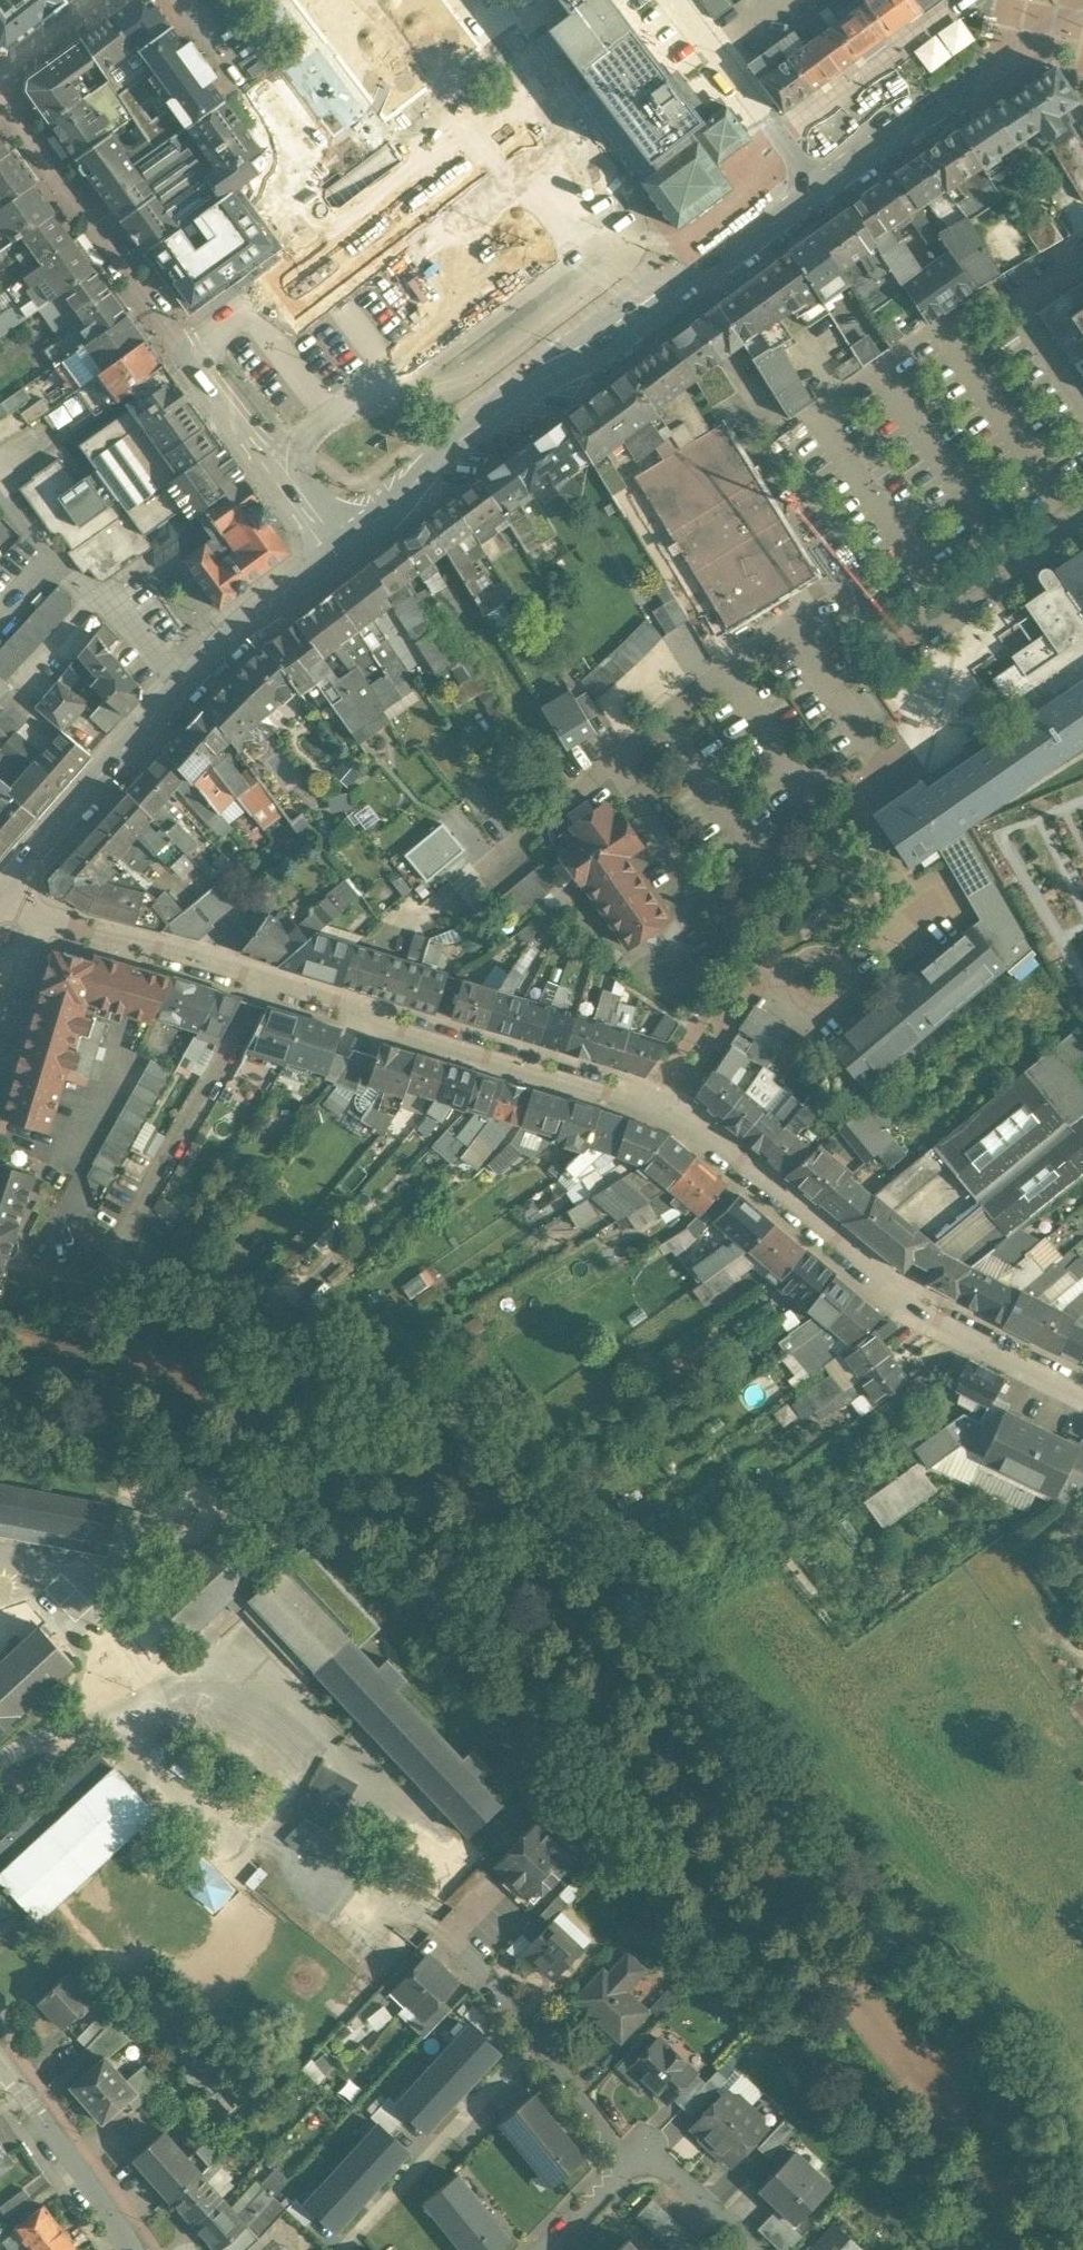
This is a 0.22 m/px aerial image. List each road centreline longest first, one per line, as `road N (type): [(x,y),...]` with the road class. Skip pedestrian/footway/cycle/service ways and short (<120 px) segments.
road 1 (residential): [(0,96),(191,357),(243,328),(380,522)]
road 2 (residential): [(88,932),(660,1107)]
road 3 (residential): [(617,760),(723,671),(851,594),(888,649),(1082,508)]
road 4 (tertiary): [(822,191),(481,426),(438,462),(421,492),(380,522)]
road 5 (tertiary): [(380,522),(208,658),(84,792),(3,900)]
road 6 (residential): [(660,1107),(738,1156),(884,1283),(1082,1385)]
road 7 (residential): [(660,1107),(751,962),(617,760)]
road 8 (residential): [(627,2169),(481,1969),(398,1907)]
road 9 (residential): [(822,191),(672,0)]
road 10 (residential): [(133,2249),(0,2061)]
road 11 (tertiary): [(985,74),(822,191)]
road 12 (residential): [(627,2169),(649,2148),(756,2249)]
road 13 (residential): [(95,0),(0,78)]

